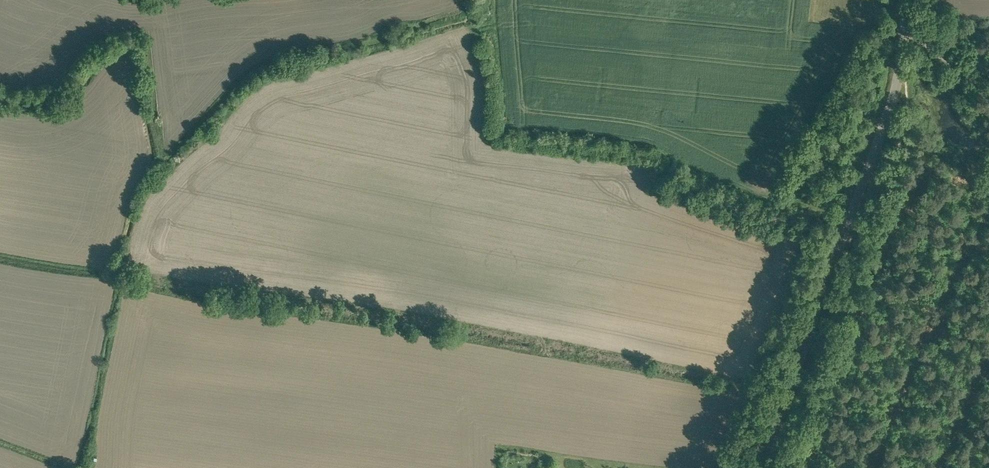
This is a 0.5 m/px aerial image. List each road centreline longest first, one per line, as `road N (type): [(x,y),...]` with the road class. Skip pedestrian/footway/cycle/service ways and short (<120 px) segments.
road 1 (unclassified): [(760,467),(884,127),(906,0)]

